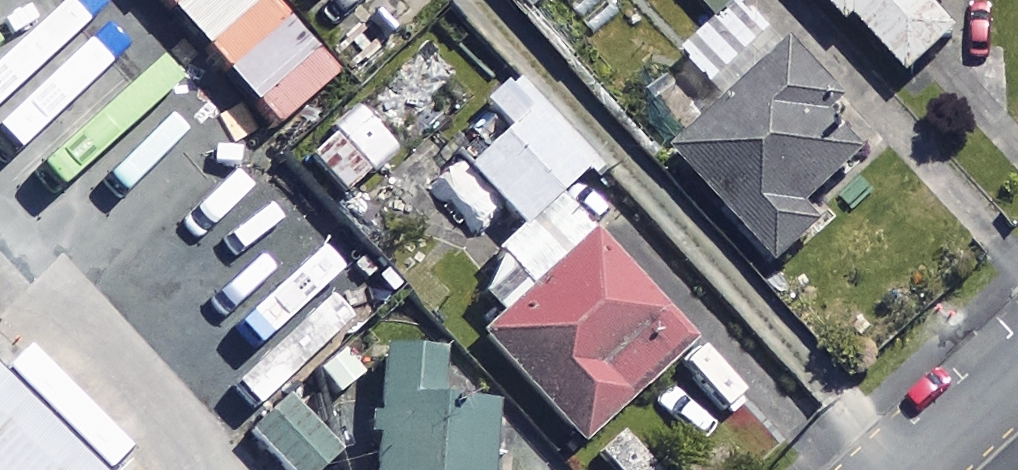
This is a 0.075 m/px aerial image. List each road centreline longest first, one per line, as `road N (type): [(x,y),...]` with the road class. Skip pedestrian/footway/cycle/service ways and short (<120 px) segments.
road 1 (residential): [(900,469),(1017,362)]

